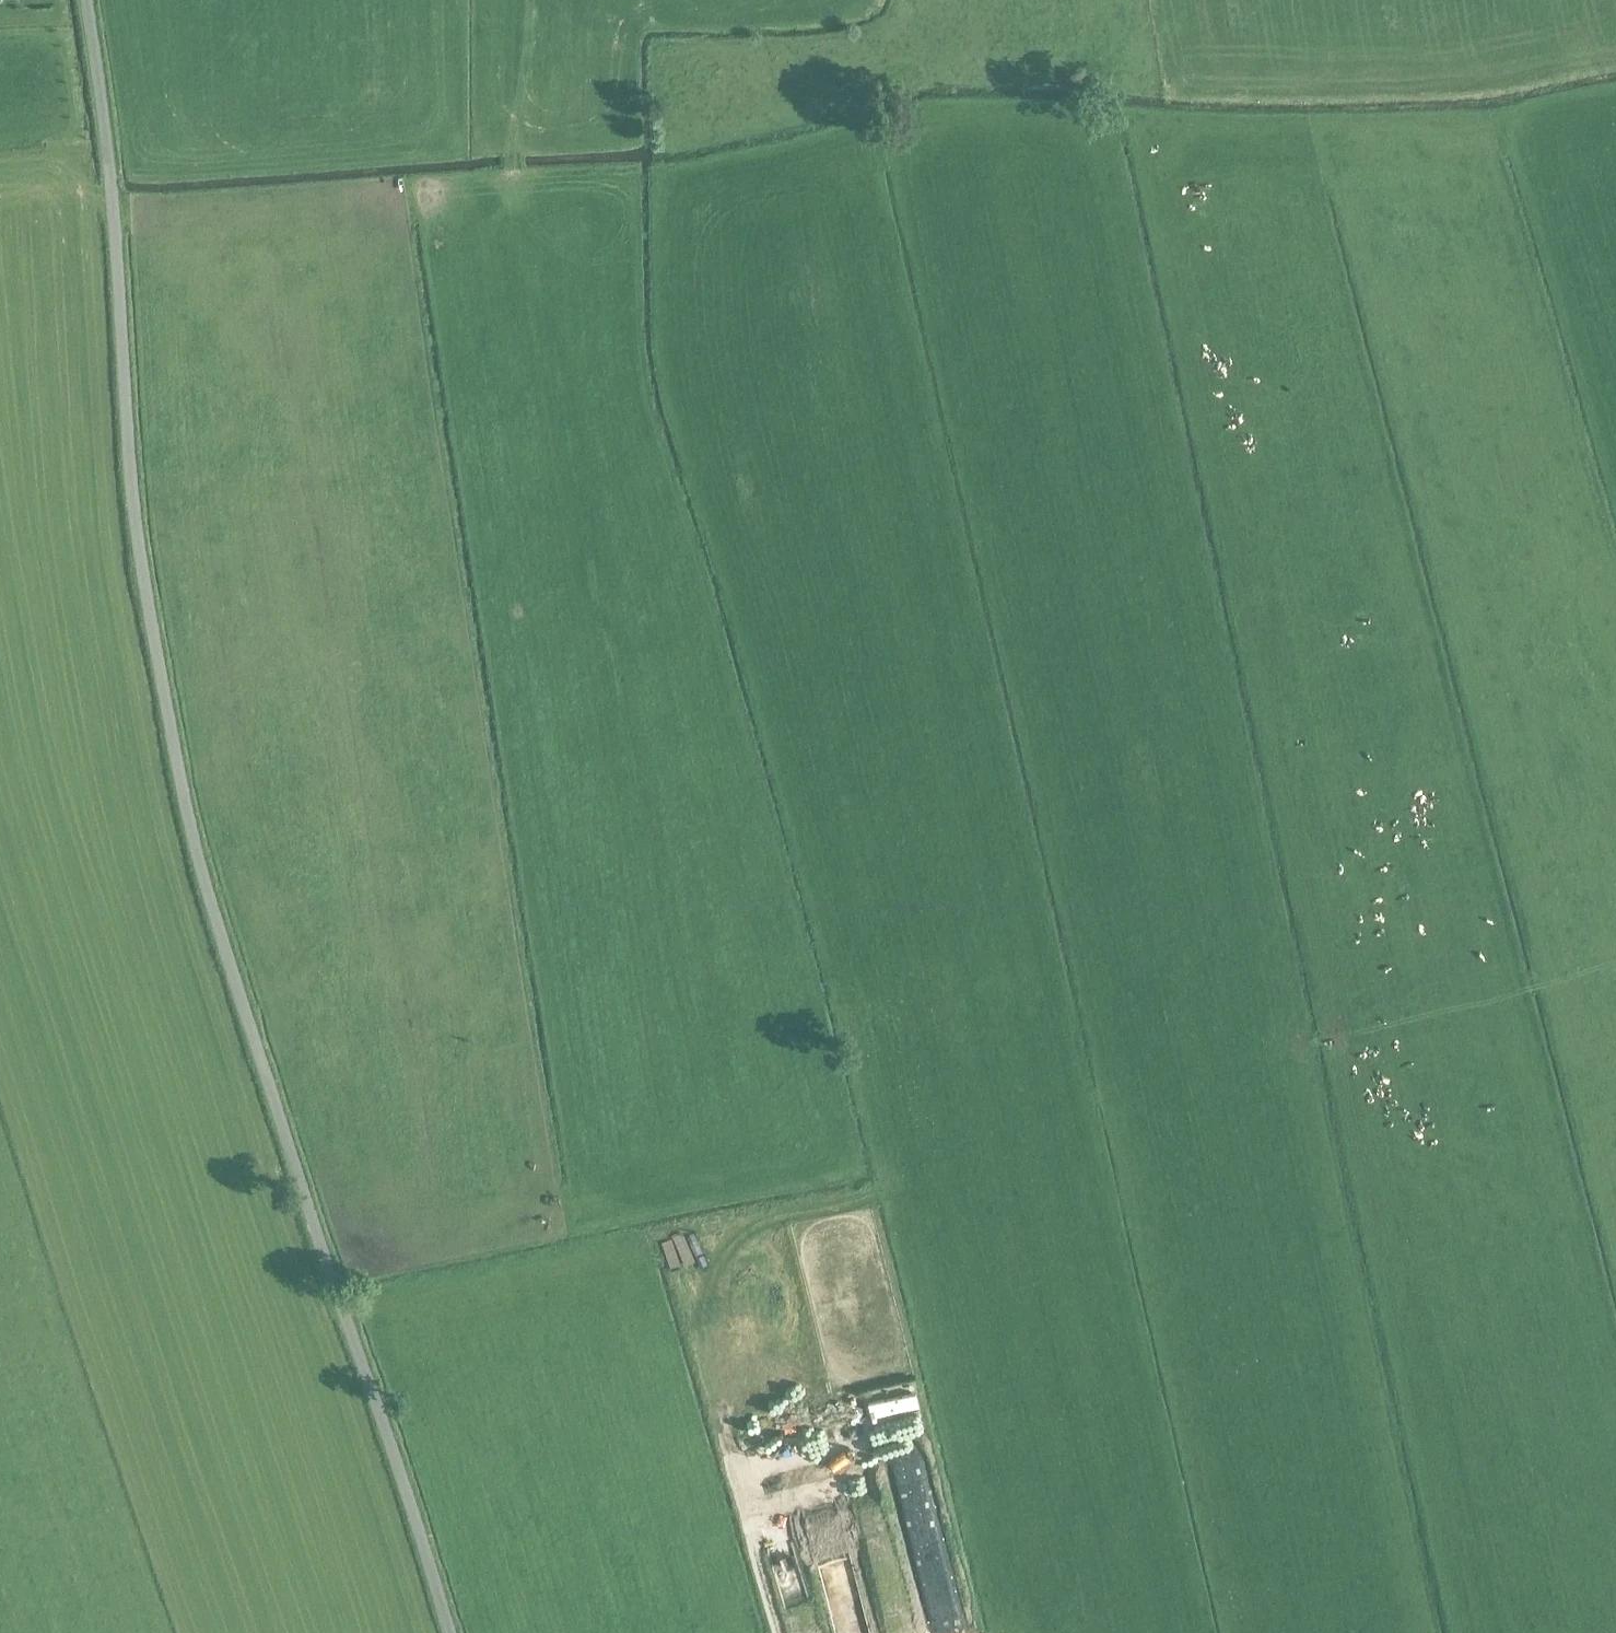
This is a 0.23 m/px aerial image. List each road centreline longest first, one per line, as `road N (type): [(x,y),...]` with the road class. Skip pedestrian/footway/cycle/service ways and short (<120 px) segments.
road 1 (unclassified): [(450,1632),(230,949),(181,745),(157,618),(125,195),(89,0)]

